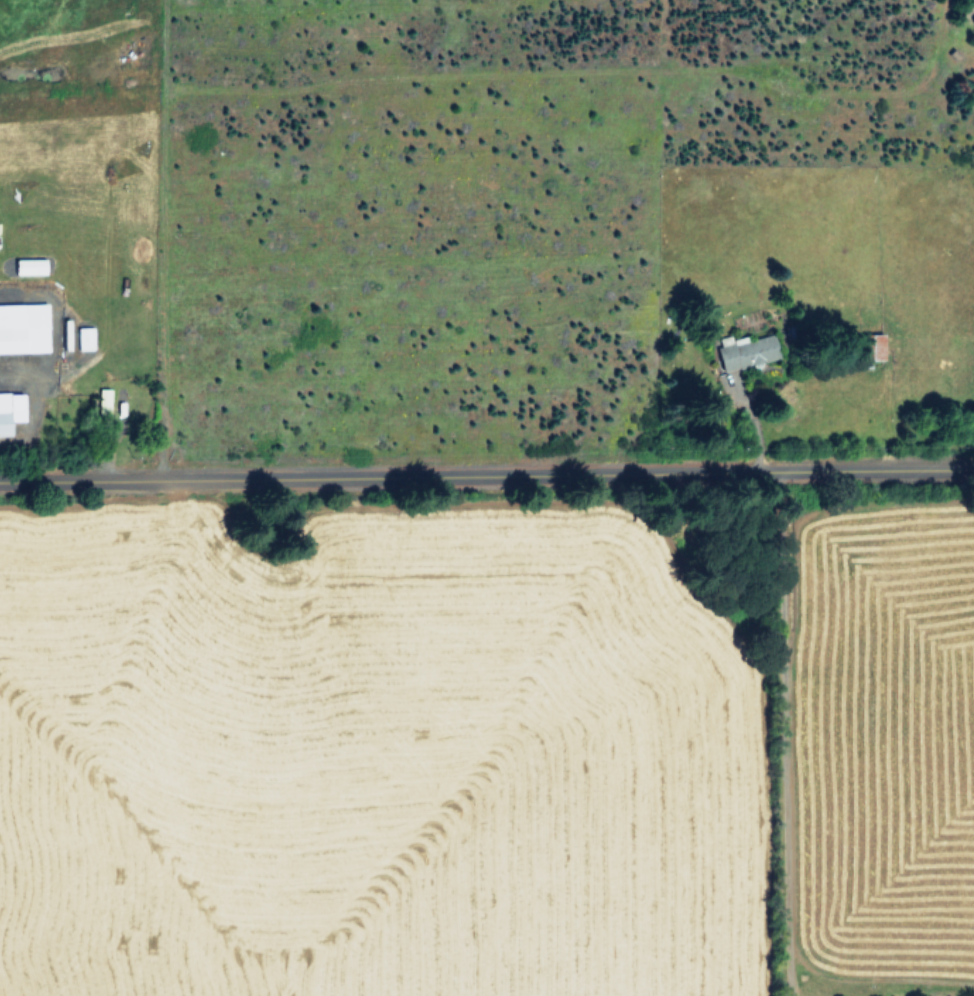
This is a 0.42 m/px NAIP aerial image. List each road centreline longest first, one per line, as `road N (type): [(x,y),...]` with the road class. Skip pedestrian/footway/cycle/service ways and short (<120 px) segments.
road 1 (residential): [(0,474),(973,469)]

